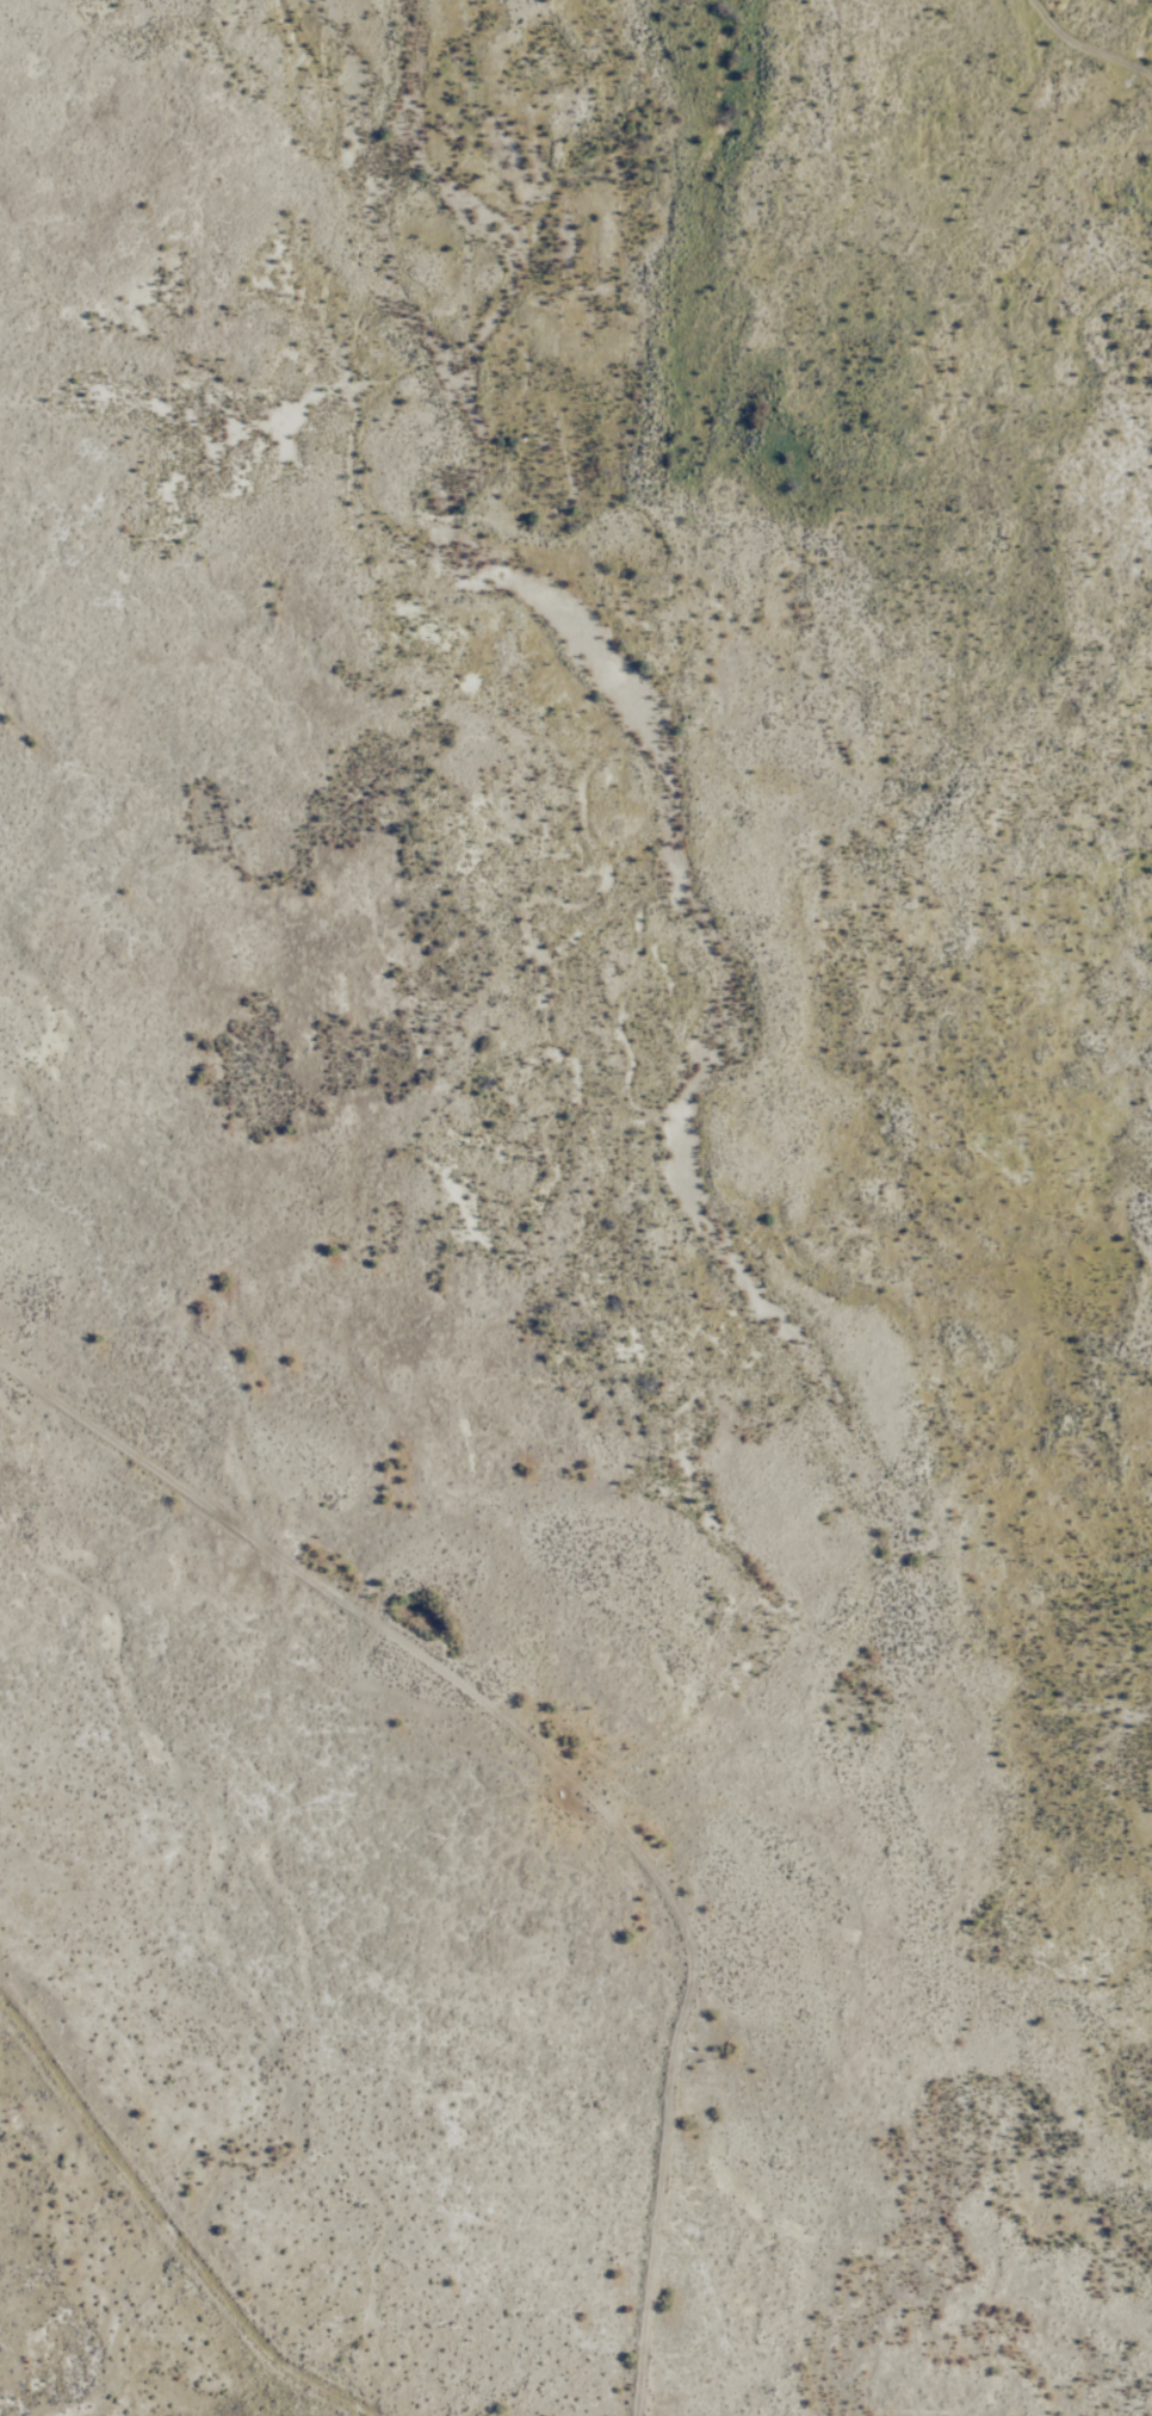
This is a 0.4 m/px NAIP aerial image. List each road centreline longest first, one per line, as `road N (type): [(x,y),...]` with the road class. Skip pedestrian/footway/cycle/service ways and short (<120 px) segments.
road 1 (track): [(0,1380),(489,1724),(589,1819),(667,1923),(674,1956),(619,2415)]
road 2 (track): [(1151,92),(1066,52),(1036,32),(1013,0)]

